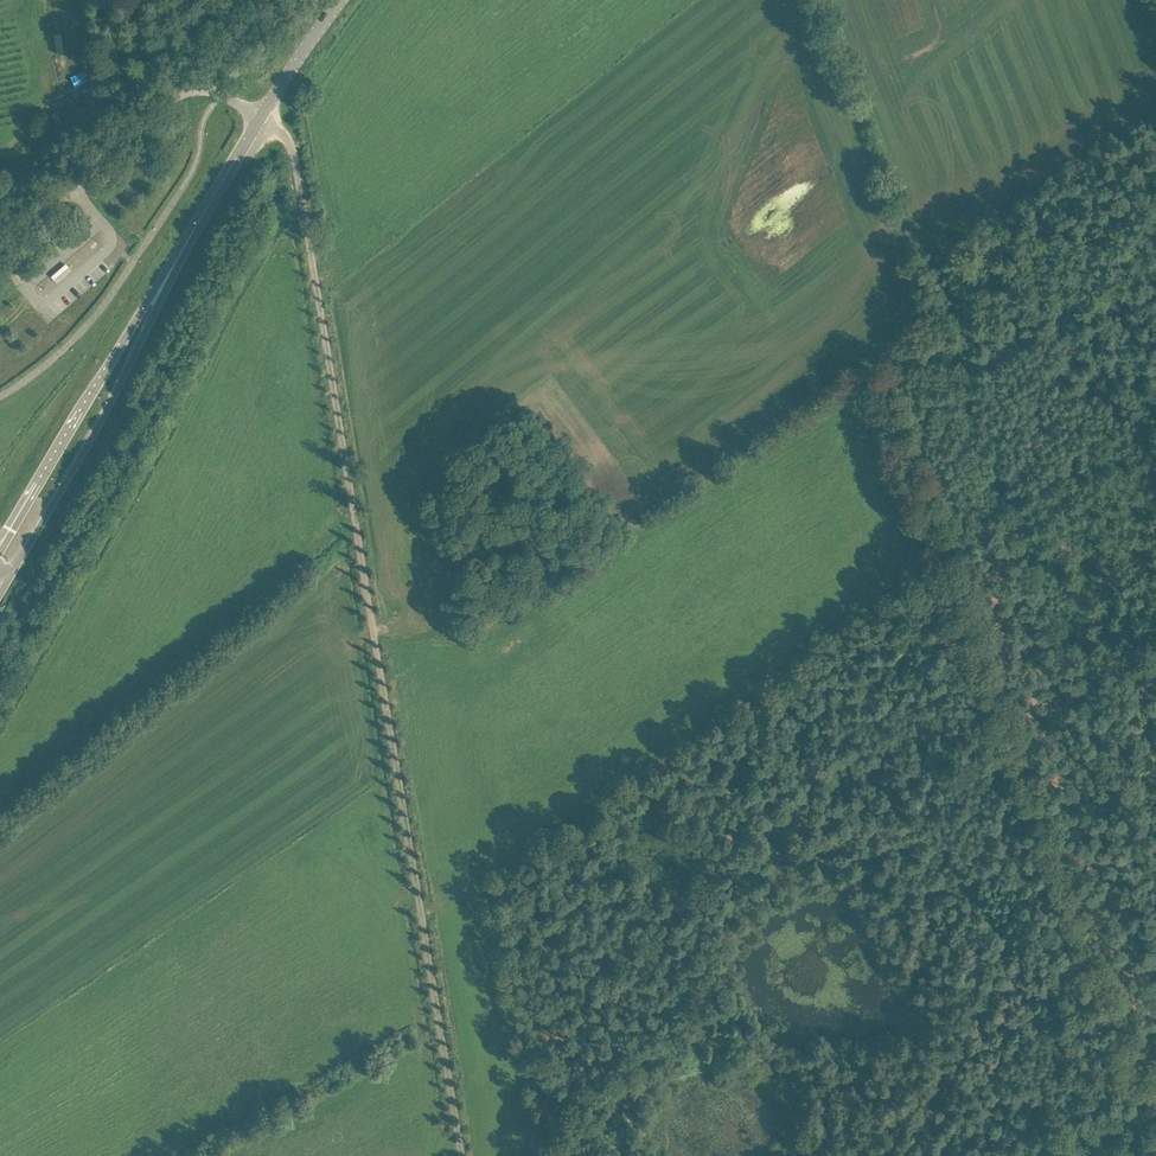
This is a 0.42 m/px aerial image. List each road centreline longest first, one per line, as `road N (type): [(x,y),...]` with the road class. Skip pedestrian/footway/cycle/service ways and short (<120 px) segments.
road 1 (secondary): [(0,586),(103,411),(172,266)]
road 2 (secondary): [(172,266),(0,554)]
road 3 (unclassified): [(261,118),(205,88),(179,93),(0,246)]
road 4 (secondary): [(172,266),(261,118)]
road 5 (secondary): [(261,118),(341,0)]

